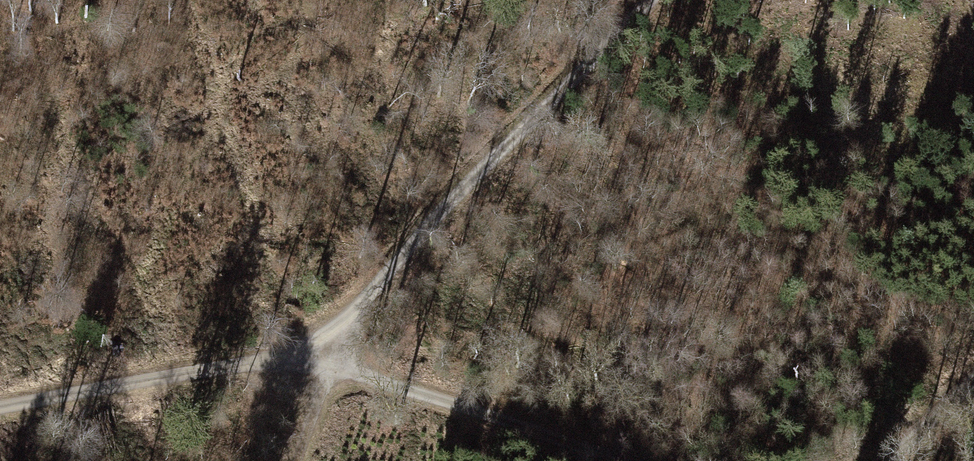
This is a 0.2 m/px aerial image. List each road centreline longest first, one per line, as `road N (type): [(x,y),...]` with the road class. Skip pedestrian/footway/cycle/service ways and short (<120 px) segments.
road 1 (track): [(0,402),(255,364),(328,368),(619,460)]
road 2 (track): [(284,460),(328,368),(477,174),(649,0)]
road 3 (track): [(867,460),(945,404),(973,370)]

